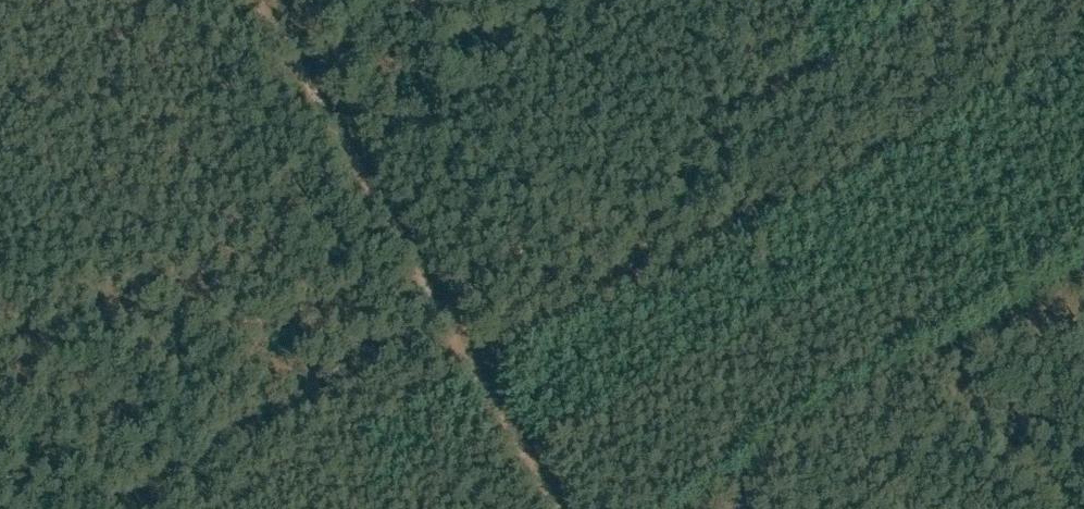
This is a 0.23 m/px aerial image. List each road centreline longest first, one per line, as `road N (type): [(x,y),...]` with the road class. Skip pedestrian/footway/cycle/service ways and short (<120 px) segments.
road 1 (track): [(551,508),(248,0)]

